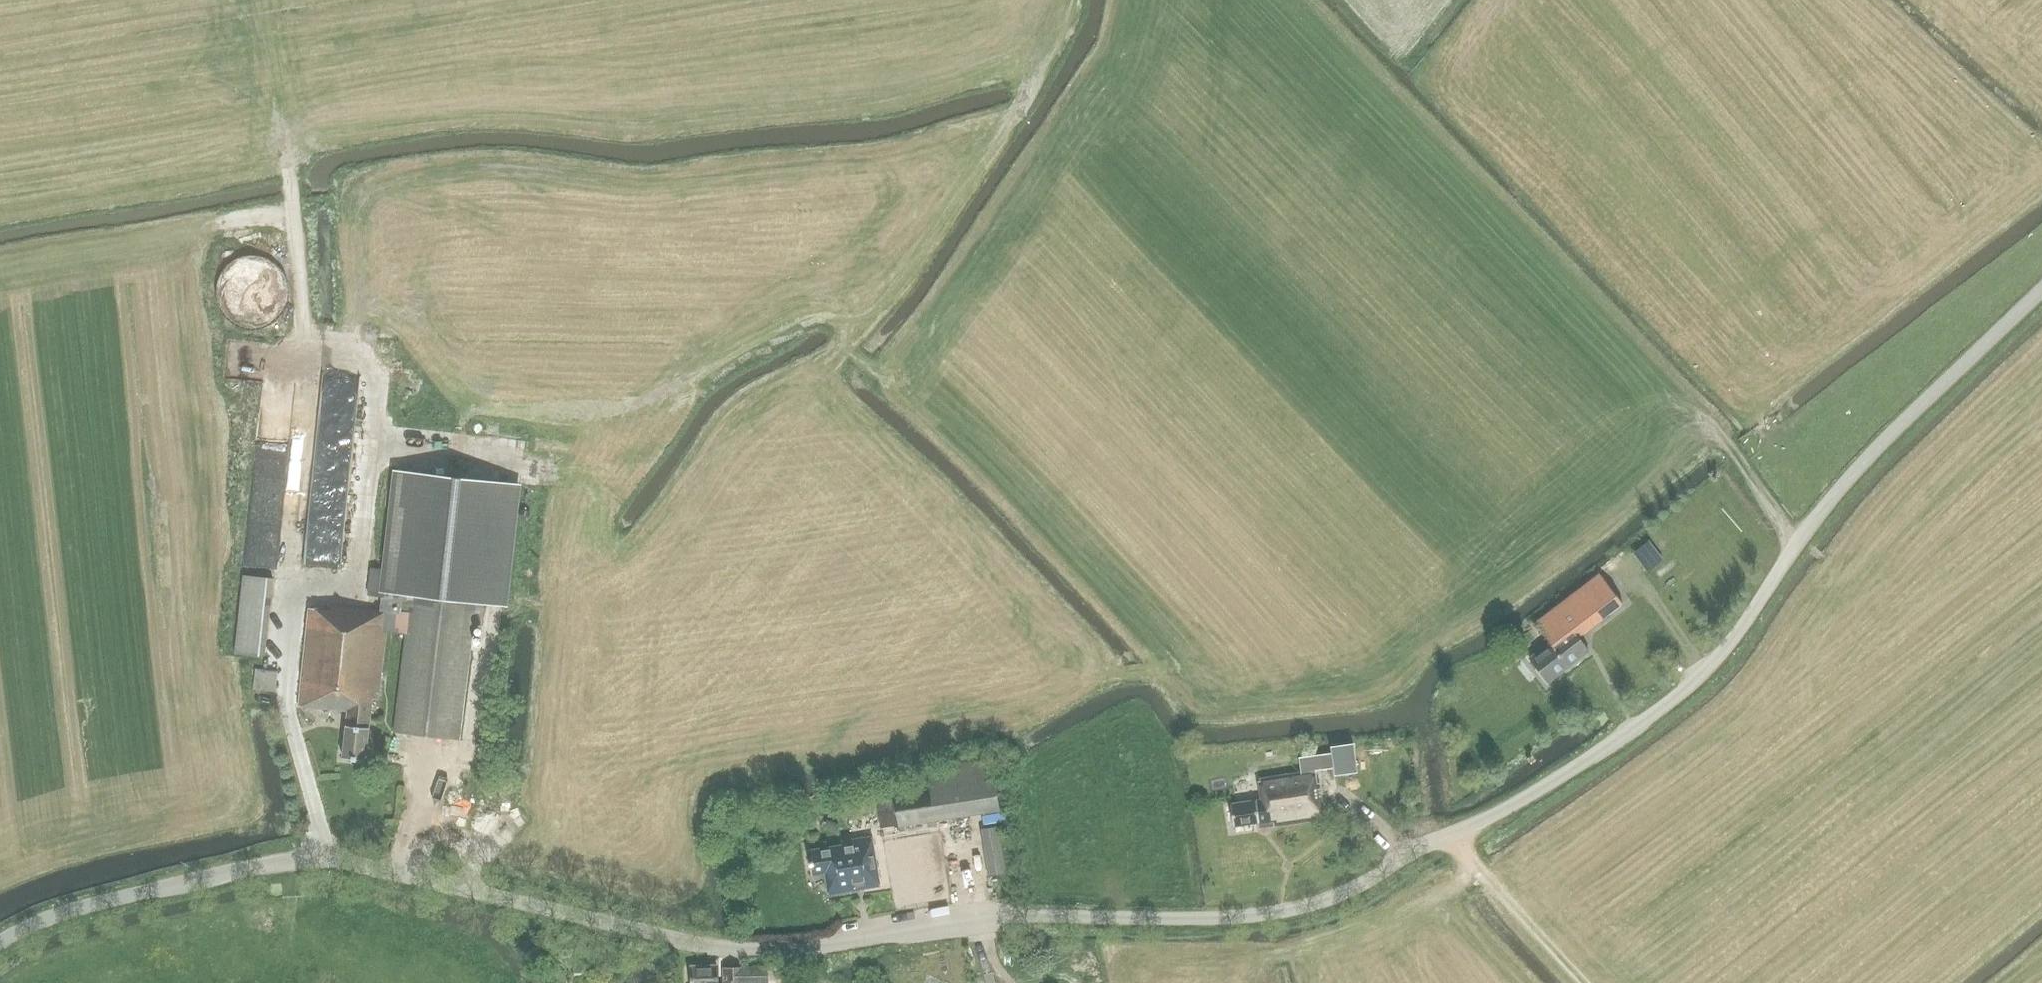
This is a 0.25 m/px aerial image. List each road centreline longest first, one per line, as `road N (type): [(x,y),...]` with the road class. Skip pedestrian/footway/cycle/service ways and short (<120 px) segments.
road 1 (unclassified): [(0,941),(124,896),(296,860),(356,863),(745,949),(975,920),(1230,916),(1336,896),(1556,777),(1681,692),(1729,641),(1850,476),(2041,289)]
road 2 (track): [(302,582),(354,588),(378,357),(303,349),(290,169)]

